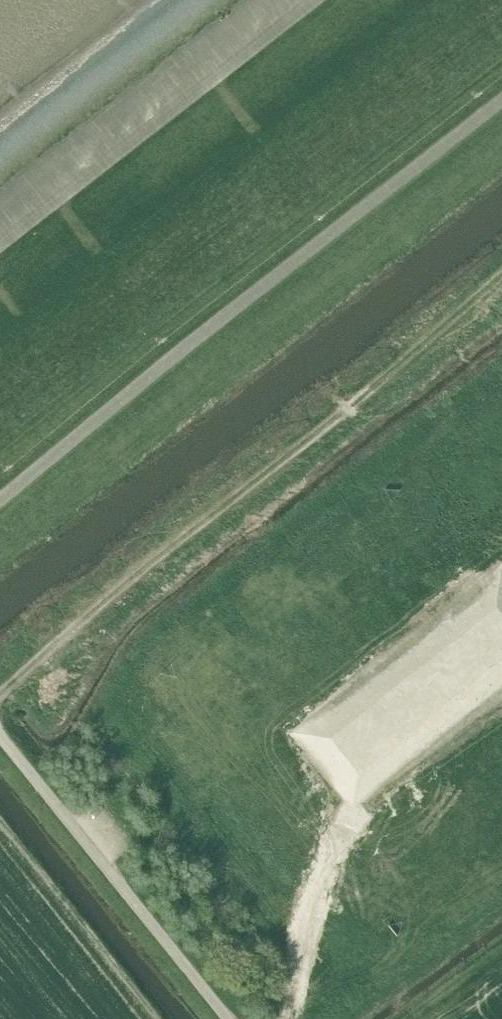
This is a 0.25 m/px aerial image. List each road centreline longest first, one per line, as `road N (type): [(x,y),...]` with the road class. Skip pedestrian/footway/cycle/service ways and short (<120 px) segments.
road 1 (track): [(501,274),(0,694)]
road 2 (unclassified): [(0,499),(501,100)]
road 3 (unclassified): [(229,1018),(0,734)]
road 4 (track): [(287,1018),(325,878),(328,831)]

